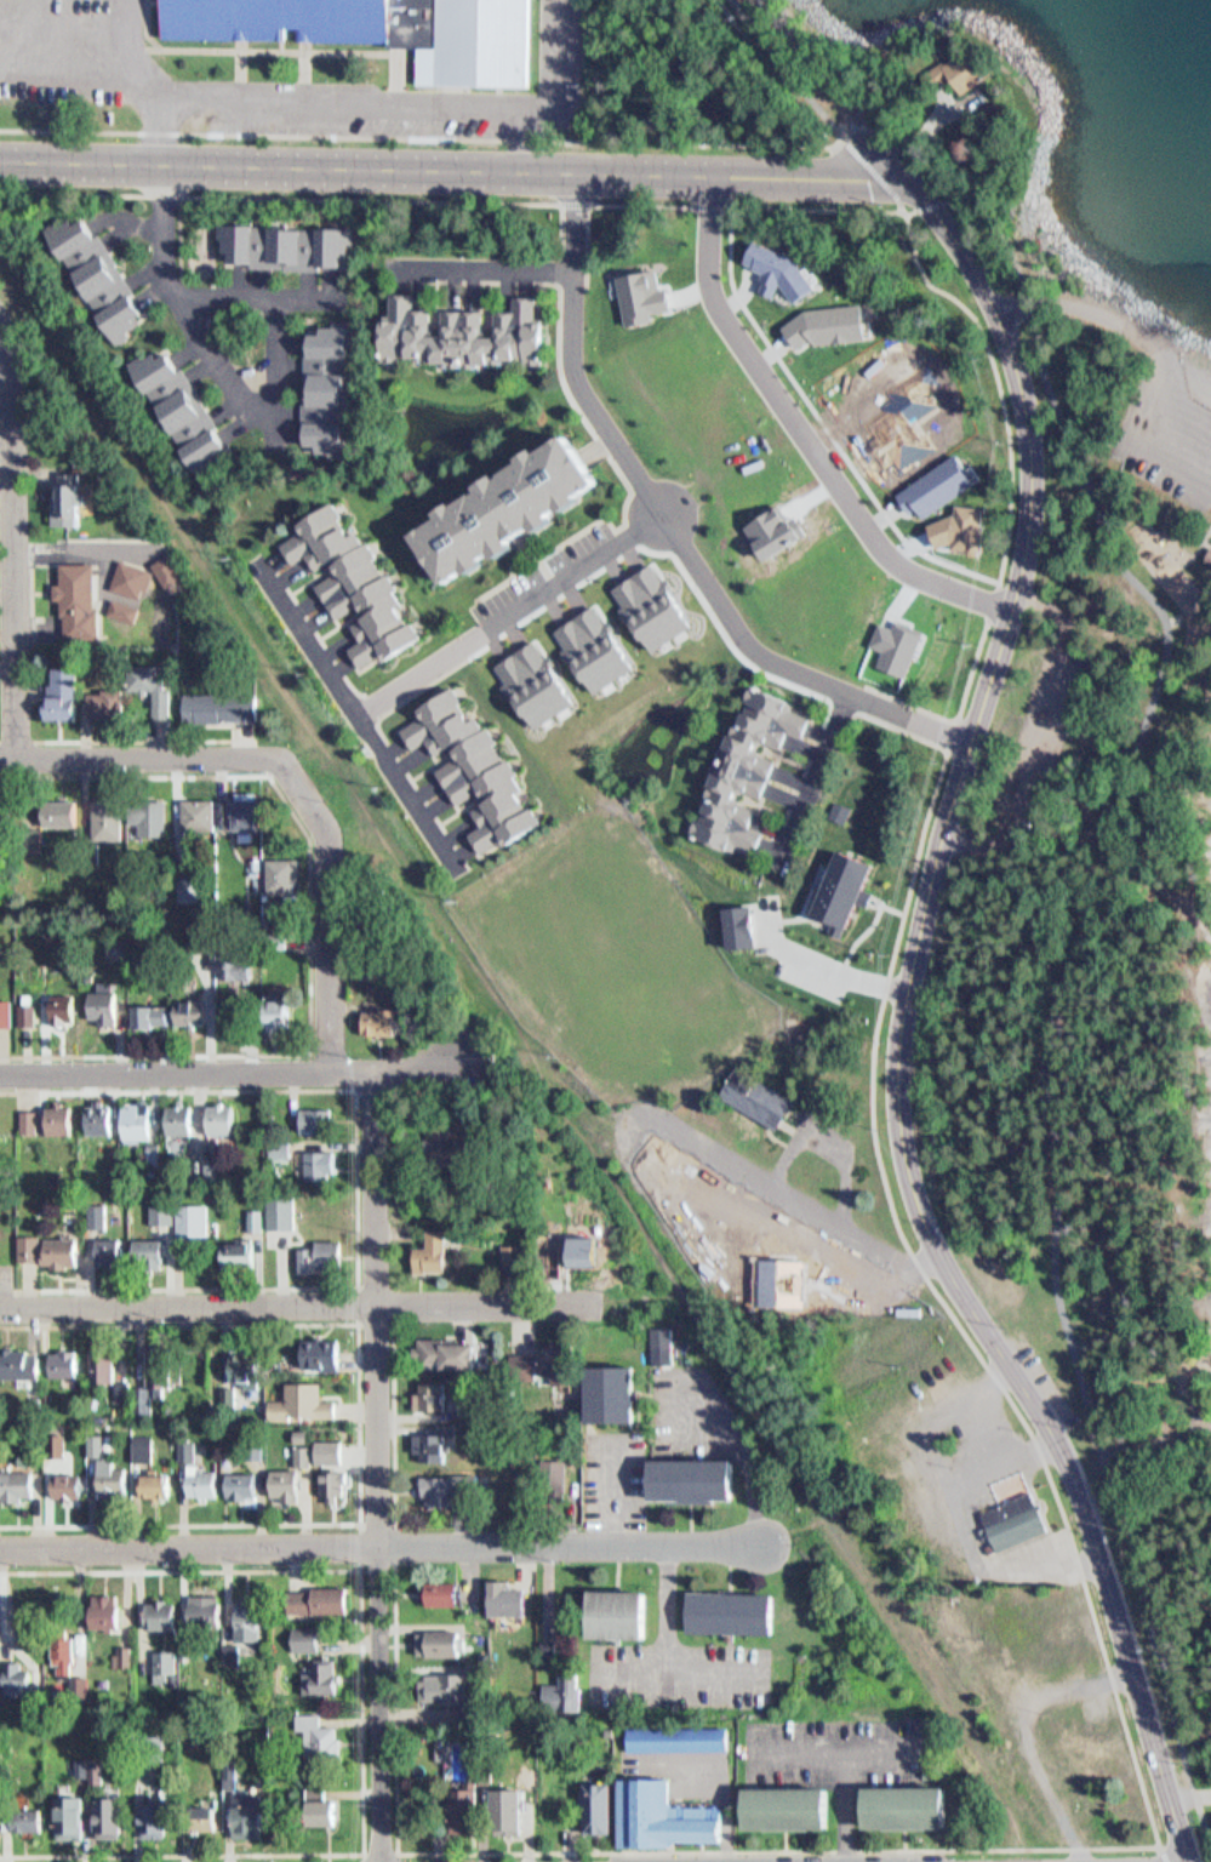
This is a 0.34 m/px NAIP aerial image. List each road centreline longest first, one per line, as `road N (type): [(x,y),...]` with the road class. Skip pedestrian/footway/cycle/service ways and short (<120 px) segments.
road 1 (tertiary): [(1197,1861),(1074,1470),(943,1253),(897,1108),(919,935),(1023,559),(1024,396),(983,286),(955,240),(771,0)]
road 2 (tertiary): [(0,162),(904,179)]
road 3 (residential): [(376,1070),(383,1861)]
road 4 (residential): [(766,1543),(0,1548)]
road 5 (residential): [(971,742),(765,656),(744,635),(579,376),(576,173)]
road 6 (residential): [(0,1308),(572,1302)]
road 7 (residential): [(718,176),(715,293),(897,564),(1009,610)]
road 8 (residential): [(459,1057),(376,1070),(0,1073)]
road 9 (track): [(943,1253),(910,1267),(645,1108),(536,1076)]
road 10 (residential): [(18,756),(12,376),(0,326)]
road 11 (residential): [(167,166),(172,276),(202,337),(255,406),(275,401),(282,297)]
road 12 (residential): [(256,556),(462,872)]
road 13 (residential): [(664,514),(361,715)]
road 14 (residential): [(281,760),(331,834),(335,1072)]
road 15 (track): [(1091,1861),(1029,1743),(1027,1714),(1041,1698),(1137,1672)]
road 16 (residential): [(0,756),(281,760)]
road 17 (residential): [(347,298),(183,298)]

